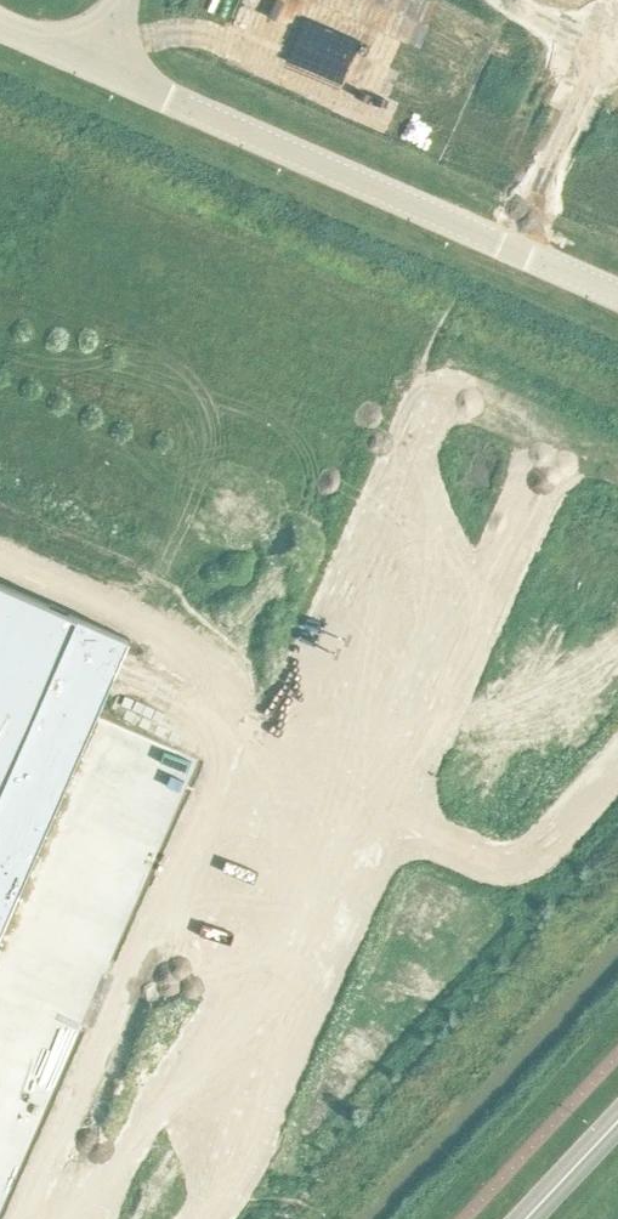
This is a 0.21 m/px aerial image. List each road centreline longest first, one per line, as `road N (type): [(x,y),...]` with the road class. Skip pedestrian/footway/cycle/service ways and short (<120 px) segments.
road 1 (unclassified): [(94,61),(617,293)]
road 2 (unclassified): [(617,1121),(526,1218)]

